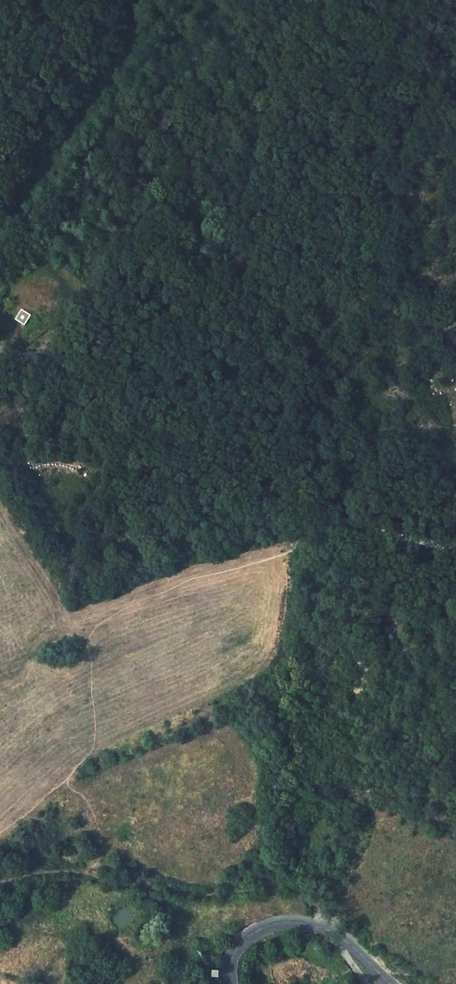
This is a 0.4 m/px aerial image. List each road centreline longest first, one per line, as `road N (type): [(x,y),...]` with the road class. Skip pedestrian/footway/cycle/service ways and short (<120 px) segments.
road 1 (track): [(0,359),(67,357),(227,475),(332,516),(455,548)]
road 2 (unclassified): [(0,239),(126,44),(141,0)]
road 3 (unclassified): [(363,963),(326,930),(282,923),(249,937),(230,964),(231,983)]

